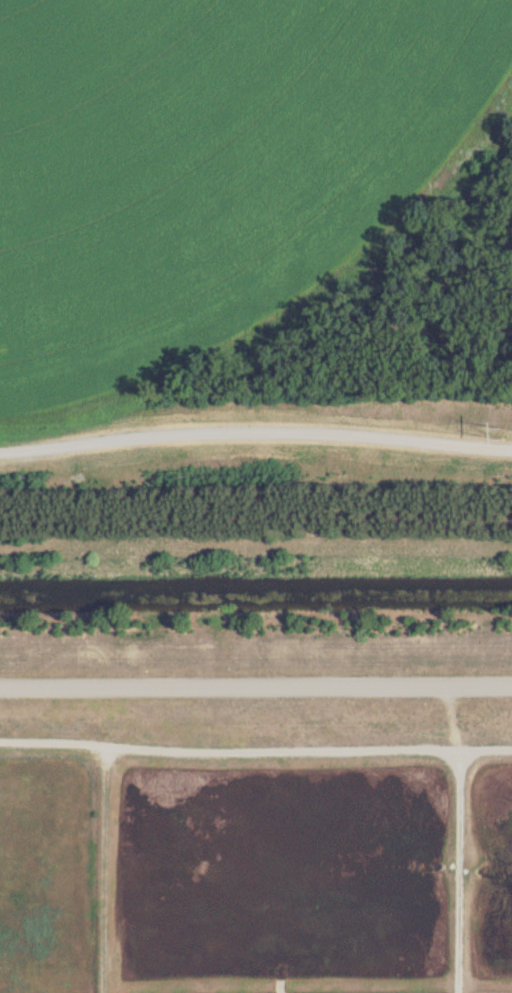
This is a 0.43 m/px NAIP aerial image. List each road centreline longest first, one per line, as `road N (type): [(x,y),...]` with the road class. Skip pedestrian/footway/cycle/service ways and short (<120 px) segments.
road 1 (track): [(0,736),(511,749)]

